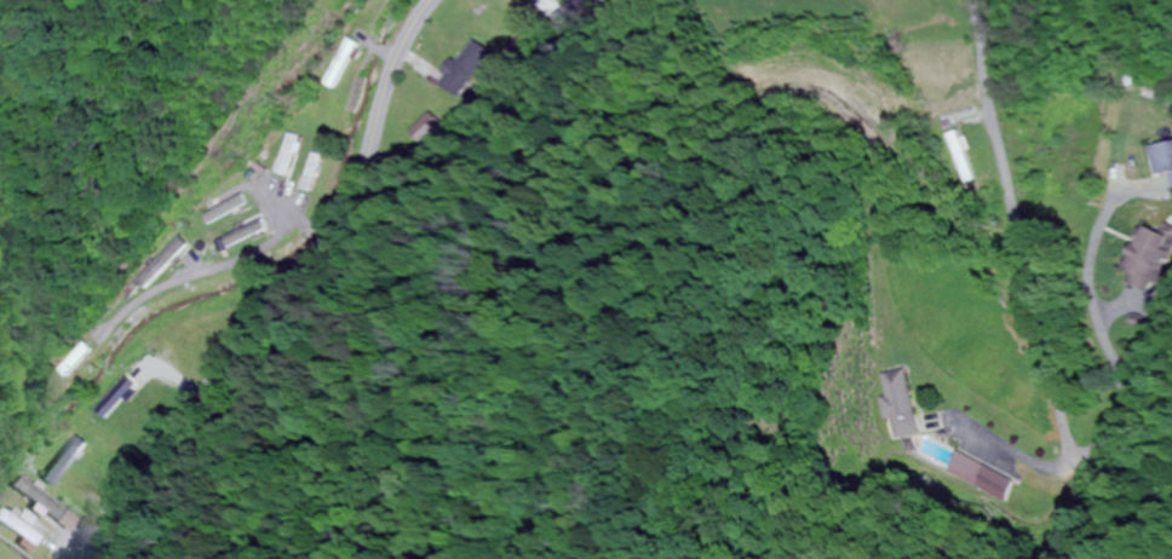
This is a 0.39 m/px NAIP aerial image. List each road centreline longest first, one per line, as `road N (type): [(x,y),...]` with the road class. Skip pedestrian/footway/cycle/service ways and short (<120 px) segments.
road 1 (secondary): [(85,558),(266,295),(327,235),(354,181),(384,77),(428,0)]
road 2 (residential): [(970,0),(1067,455)]

